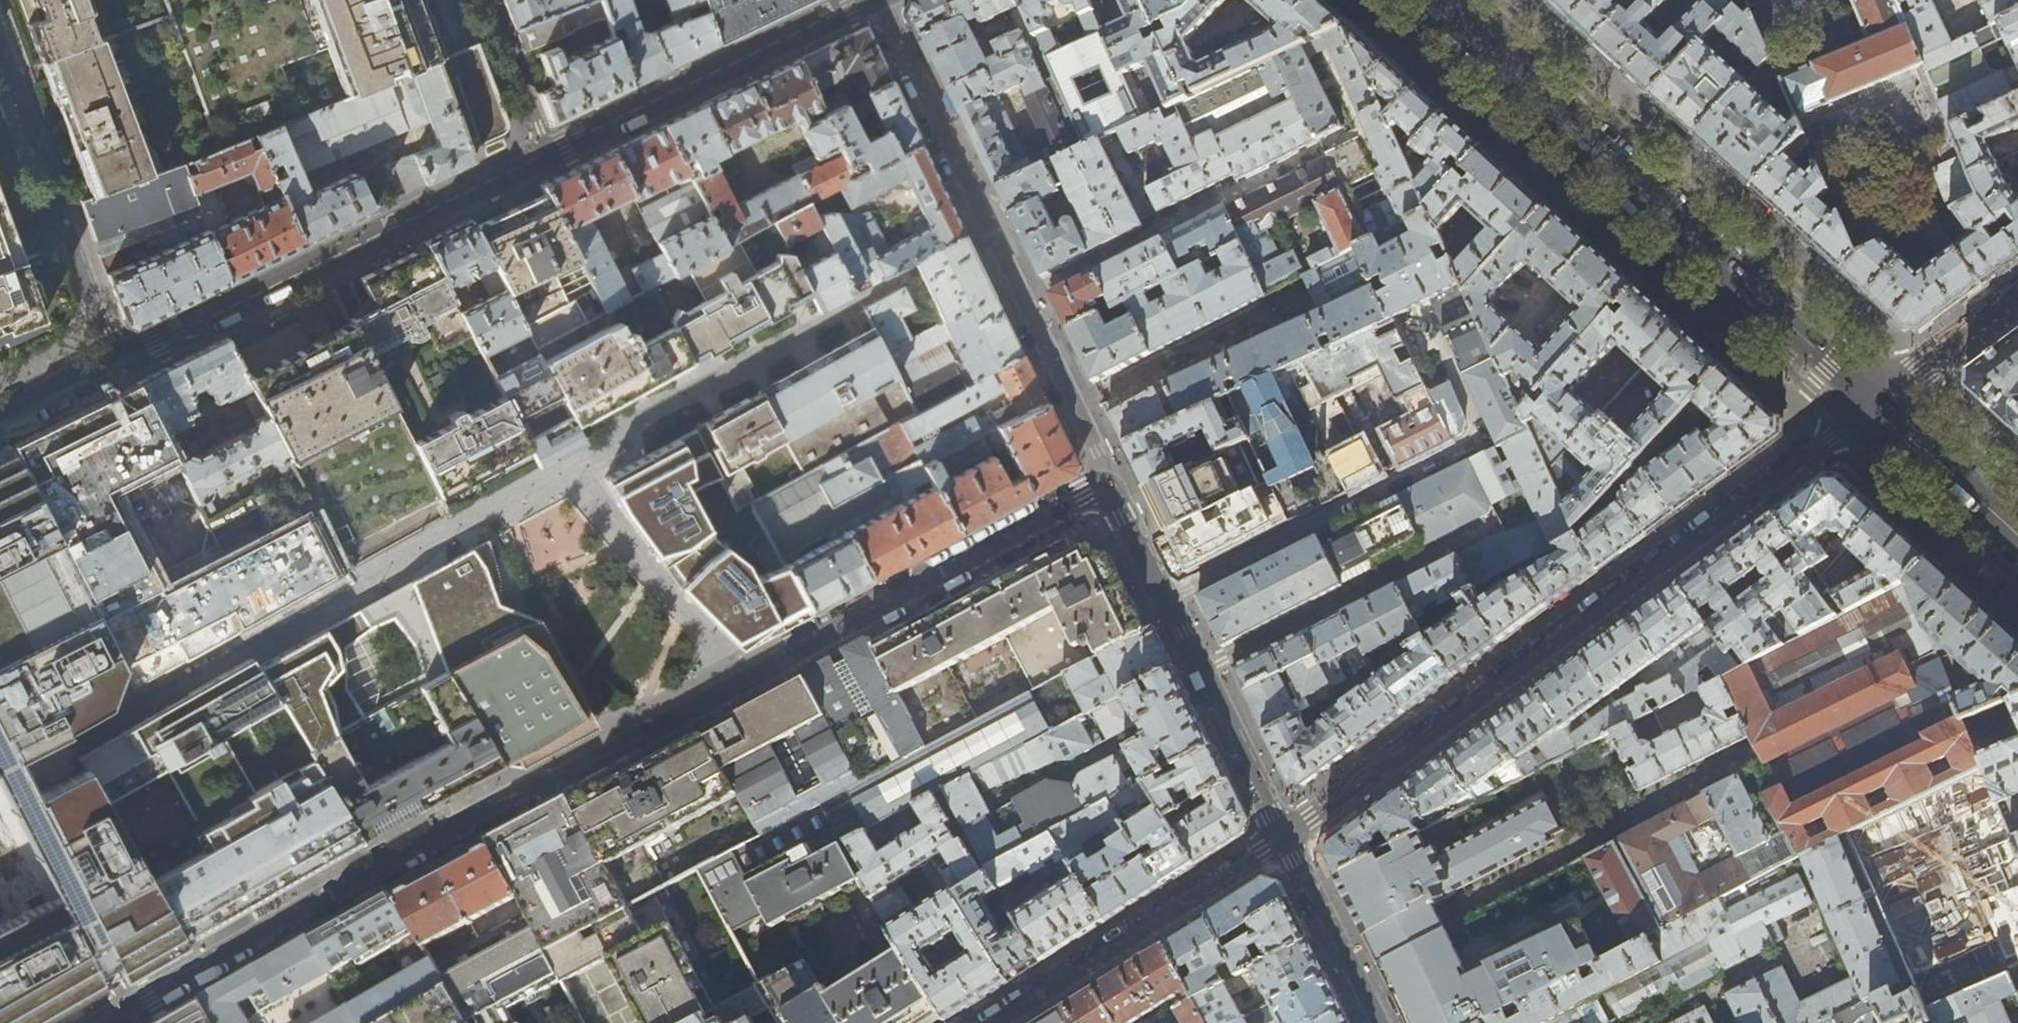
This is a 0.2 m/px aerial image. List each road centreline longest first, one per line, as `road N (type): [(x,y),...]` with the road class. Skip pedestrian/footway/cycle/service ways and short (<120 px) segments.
road 1 (residential): [(106,1022),(420,845),(1110,488)]
road 2 (residential): [(1875,404),(1285,836)]
road 3 (secondary): [(1875,404),(1435,0)]
road 4 (residential): [(1110,488),(879,0)]
road 5 (residential): [(548,155),(118,361)]
road 6 (residential): [(1110,488),(1285,836)]
road 7 (residential): [(866,0),(548,155)]
road 8 (residential): [(1285,836),(988,1022)]
road 9 (residential): [(0,43),(118,361)]
road 10 (residential): [(1285,836),(1377,1022)]
road 11 (secondary): [(2017,535),(1875,404)]
road 12 (residential): [(2017,299),(1875,404)]
road 13 (residential): [(548,155),(492,0)]
road 14 (residential): [(118,361),(0,420)]

